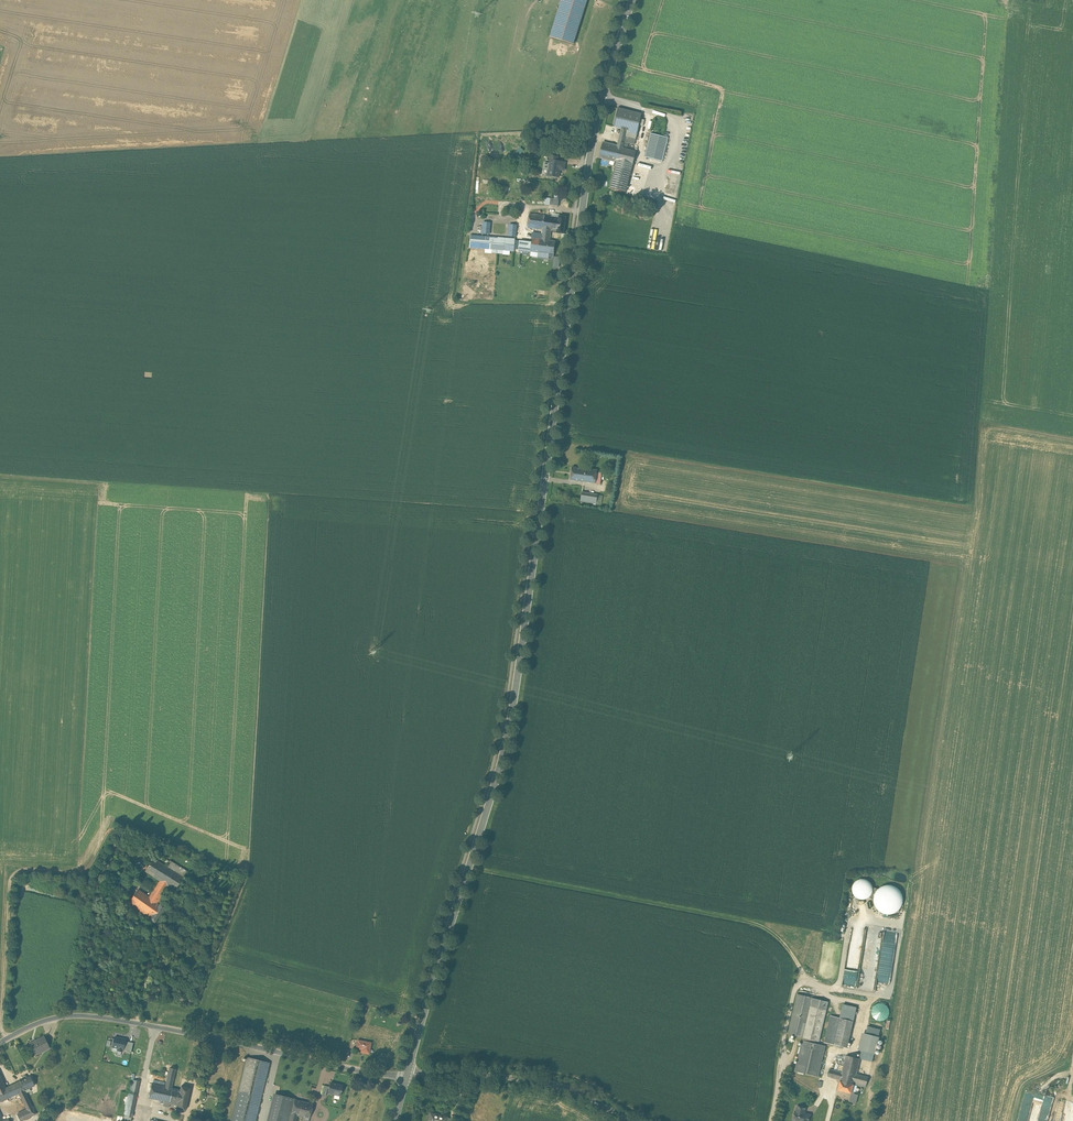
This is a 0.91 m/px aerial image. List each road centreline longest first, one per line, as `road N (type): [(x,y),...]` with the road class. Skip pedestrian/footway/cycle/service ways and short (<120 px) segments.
road 1 (tertiary): [(408,1075),(509,728),(594,132),(632,0)]
road 2 (unclassified): [(408,1075),(84,1015),(53,1018),(0,1044)]
road 3 (track): [(469,867),(763,926),(797,959),(797,982)]
road 4 (track): [(6,1040),(12,878),(26,868),(87,870),(115,818),(121,783)]
road 5 (unclassified): [(627,1120),(558,1086),(408,1075)]
road 6 (track): [(797,982),(771,1120)]

